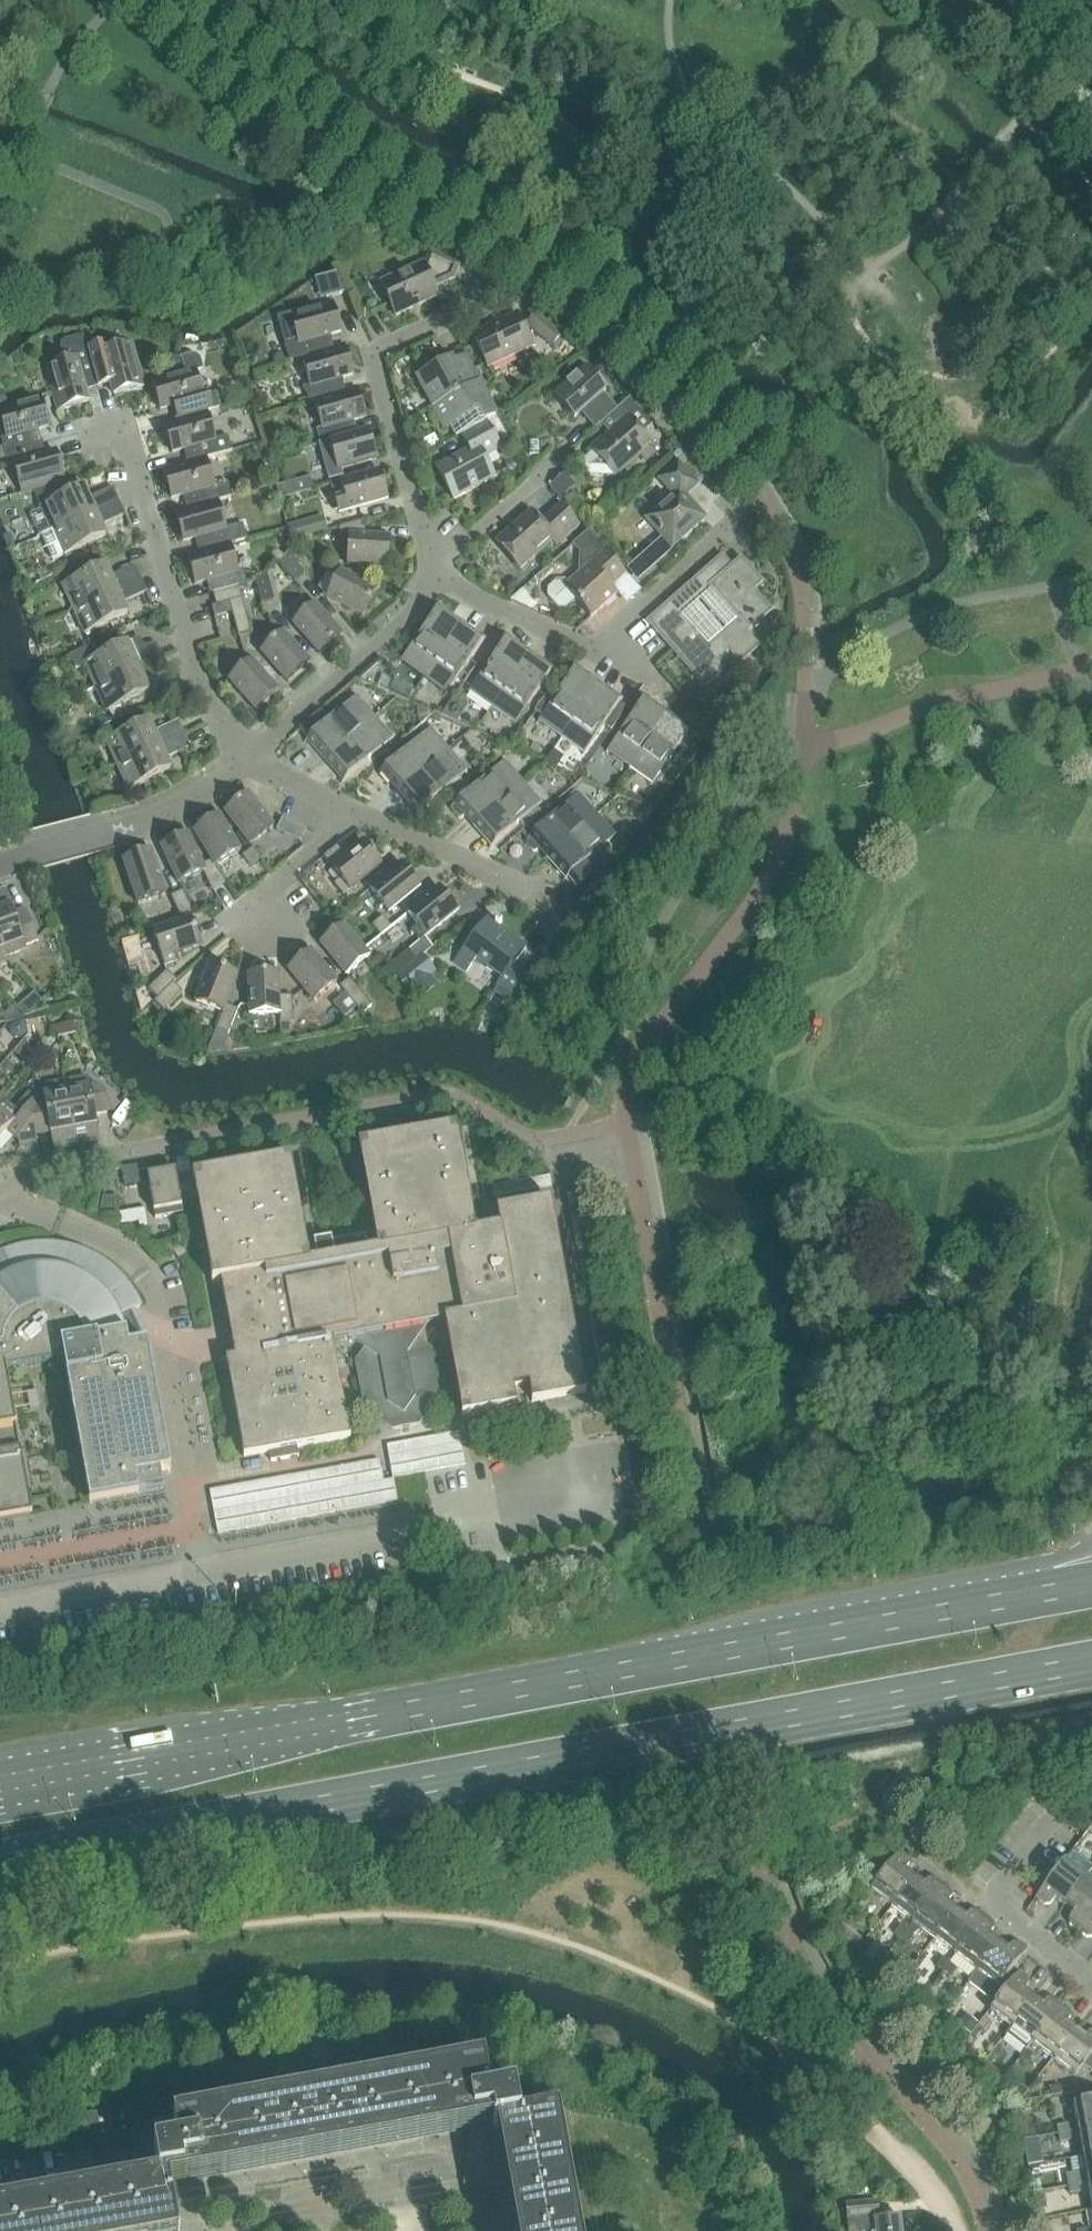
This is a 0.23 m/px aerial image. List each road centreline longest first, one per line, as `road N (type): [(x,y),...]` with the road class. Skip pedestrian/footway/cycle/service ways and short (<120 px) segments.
road 1 (trunk): [(0,1859),(1091,1659)]
road 2 (trunk): [(1029,1595),(0,1780)]
road 3 (residential): [(246,757),(196,678),(121,427),(90,435)]
road 4 (residential): [(436,578),(371,354),(480,301)]
road 5 (residential): [(0,863),(183,801),(246,757)]
road 6 (residential): [(246,757),(436,578)]
road 7 (residential): [(548,906),(358,811)]
road 8 (residential): [(589,653),(738,515)]
road 9 (residential): [(589,653),(436,578)]
road 10 (residential): [(436,578),(555,463)]
road 11 (residential): [(234,919),(358,811)]
road 12 (residential): [(133,1154),(0,1179)]
road 13 (residential): [(358,811),(246,757)]

